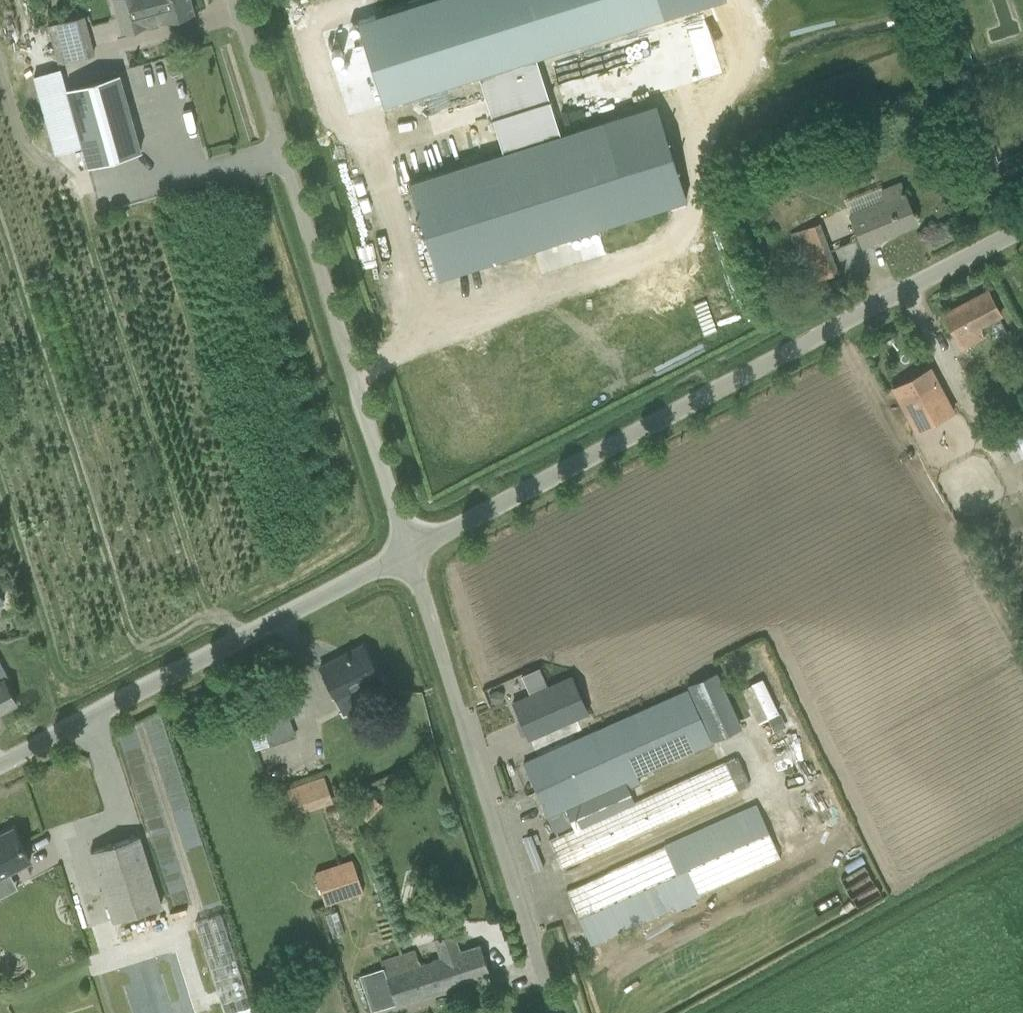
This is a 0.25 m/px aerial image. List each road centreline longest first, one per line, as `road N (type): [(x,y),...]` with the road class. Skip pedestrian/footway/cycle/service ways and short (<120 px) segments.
road 1 (unclassified): [(416,550),(1022,231)]
road 2 (unclassified): [(416,550),(238,0)]
road 3 (unclassified): [(557,1012),(416,550)]
road 4 (unclassified): [(0,764),(416,550)]

